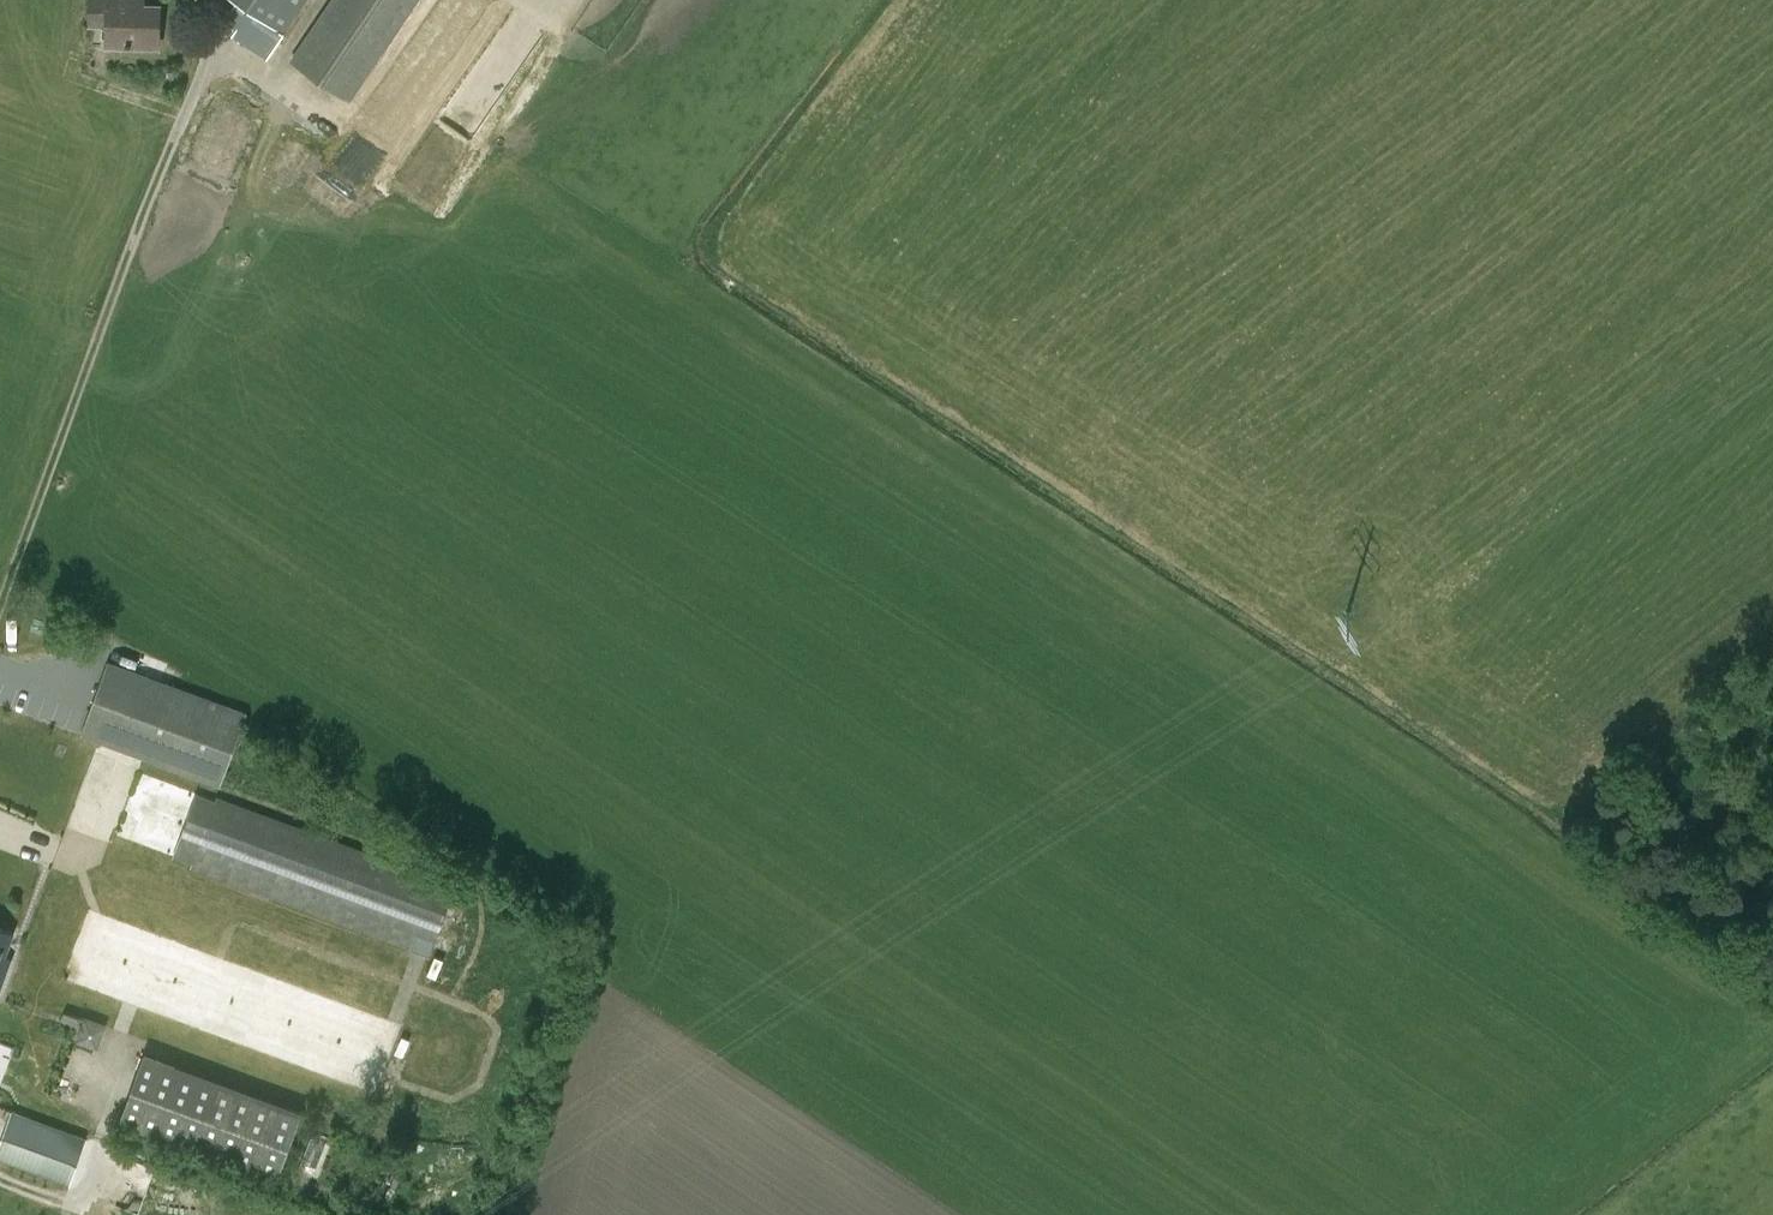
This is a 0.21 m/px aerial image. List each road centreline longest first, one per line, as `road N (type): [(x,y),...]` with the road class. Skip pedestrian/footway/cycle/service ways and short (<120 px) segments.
road 1 (track): [(219,0),(0,604)]

